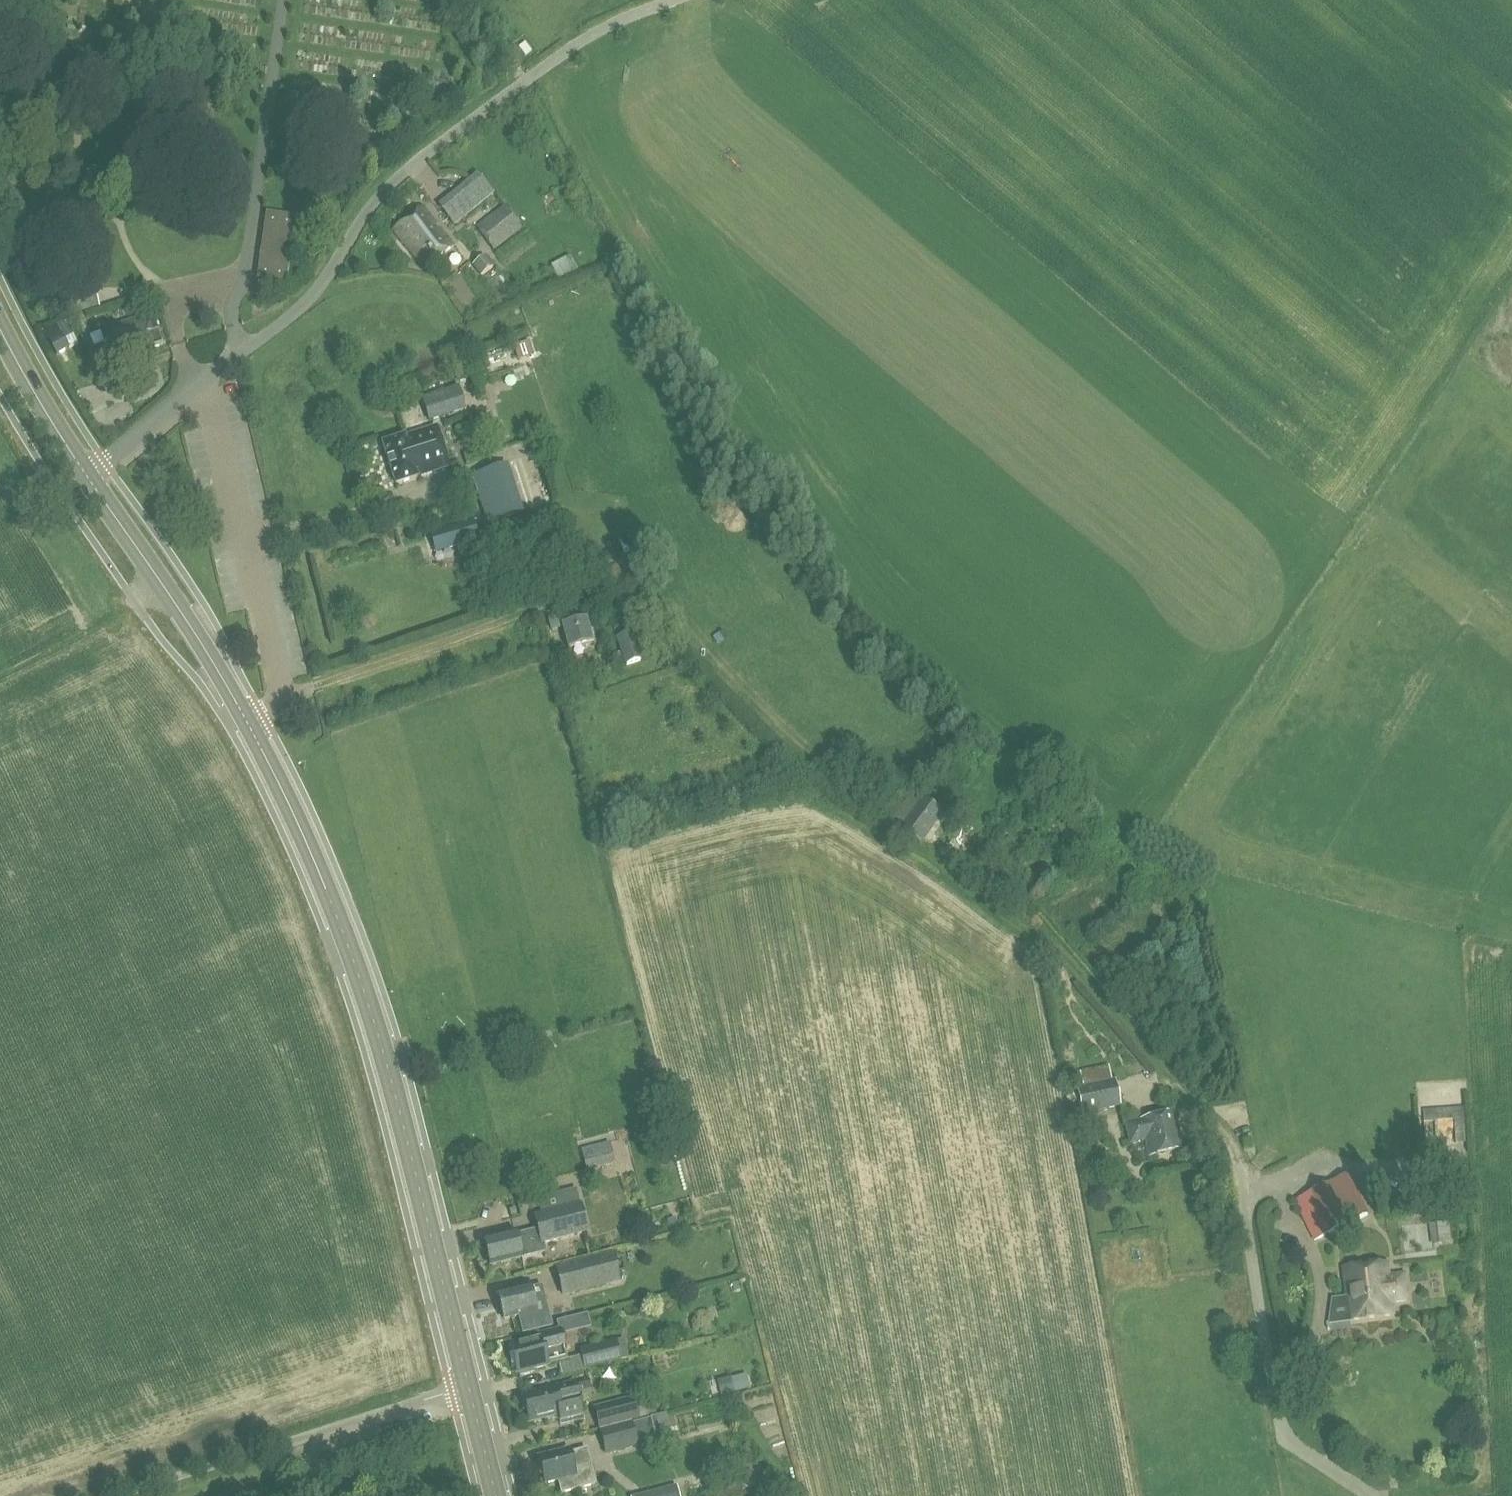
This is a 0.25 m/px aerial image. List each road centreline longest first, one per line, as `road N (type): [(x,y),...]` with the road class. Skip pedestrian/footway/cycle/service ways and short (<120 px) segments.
road 1 (secondary): [(497,1495),(371,1022),(335,919),(244,711),(86,475)]
road 2 (unclassified): [(86,475),(304,304),(397,178),(588,35),(668,0)]
road 3 (secondary): [(86,475),(0,328)]

